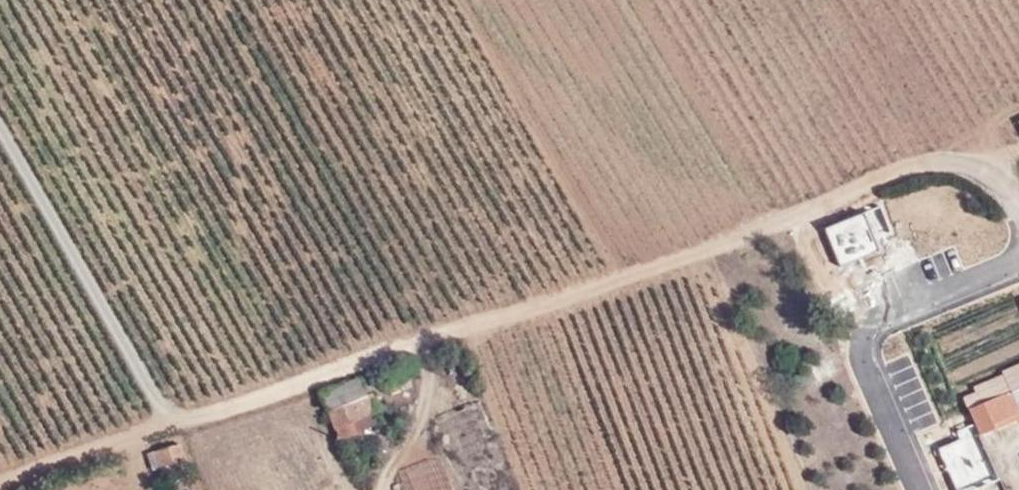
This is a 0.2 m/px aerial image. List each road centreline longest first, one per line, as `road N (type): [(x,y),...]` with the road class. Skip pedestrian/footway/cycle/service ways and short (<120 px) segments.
road 1 (residential): [(1018,205),(1003,178),(918,174),(0,481)]
road 2 (residential): [(1018,264),(895,313),(873,335),(873,371),(923,489)]

